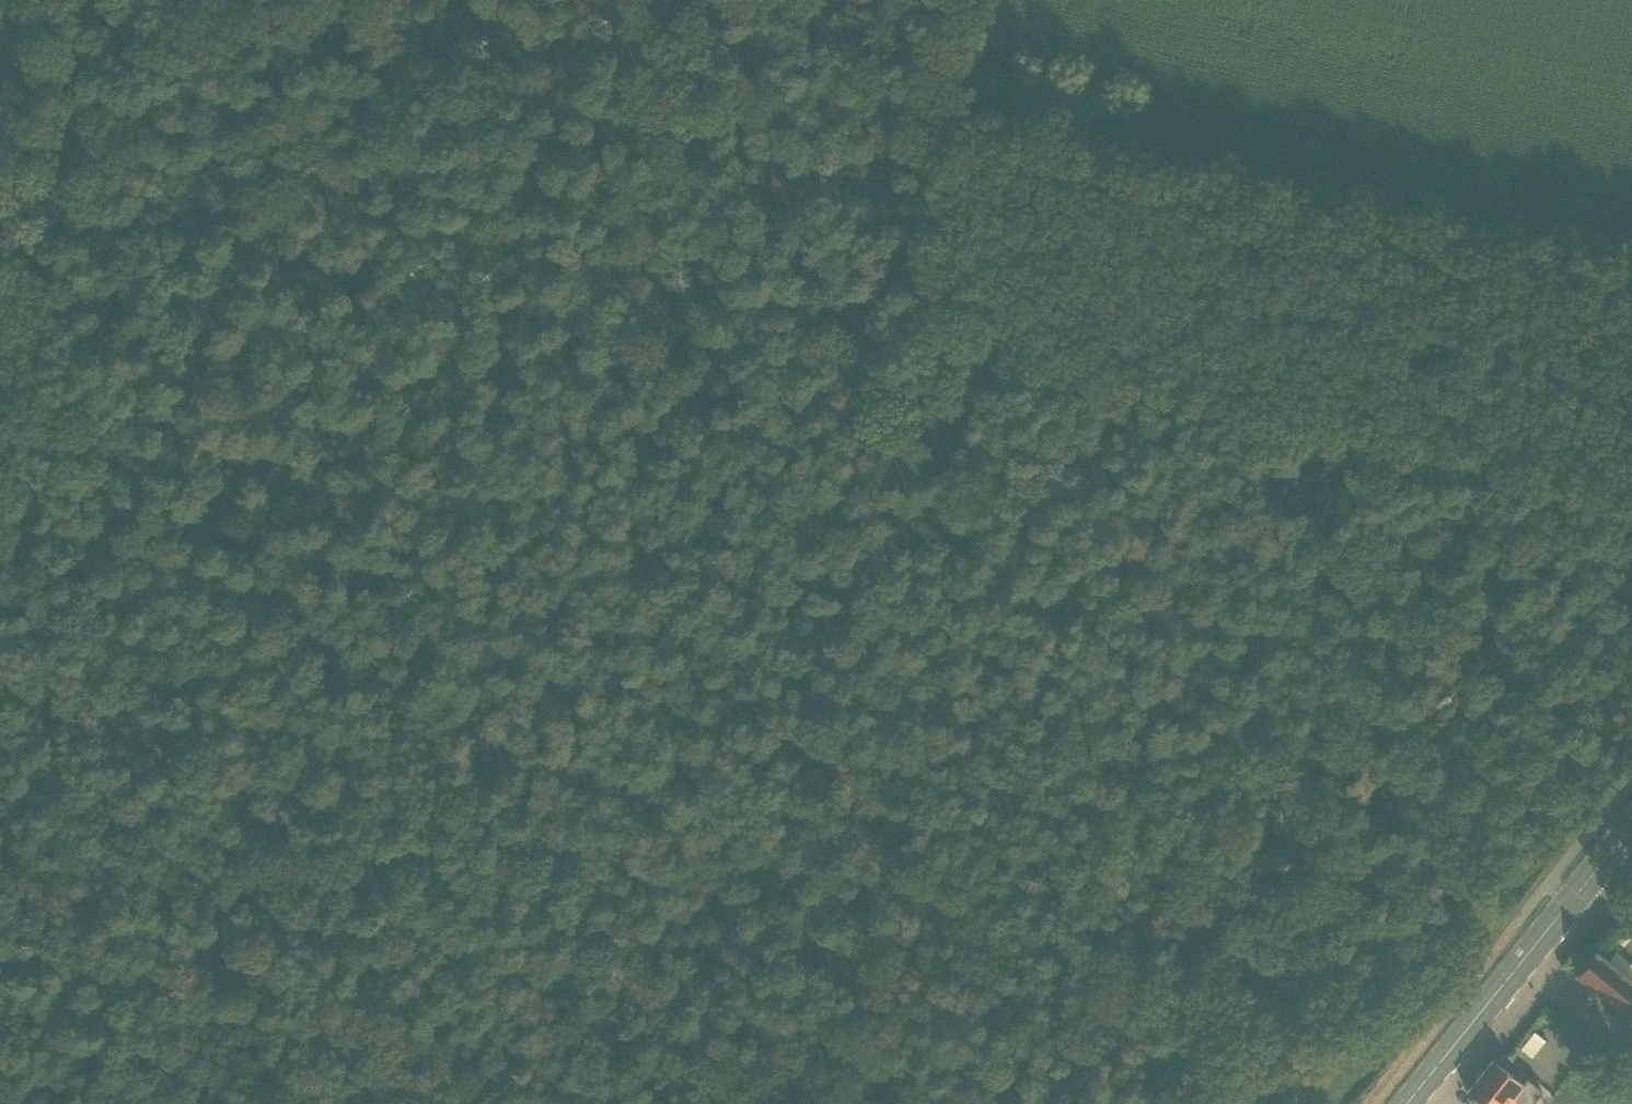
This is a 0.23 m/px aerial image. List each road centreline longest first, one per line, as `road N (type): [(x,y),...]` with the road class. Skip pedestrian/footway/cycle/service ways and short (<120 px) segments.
road 1 (primary): [(1406,1103),(1570,902)]

